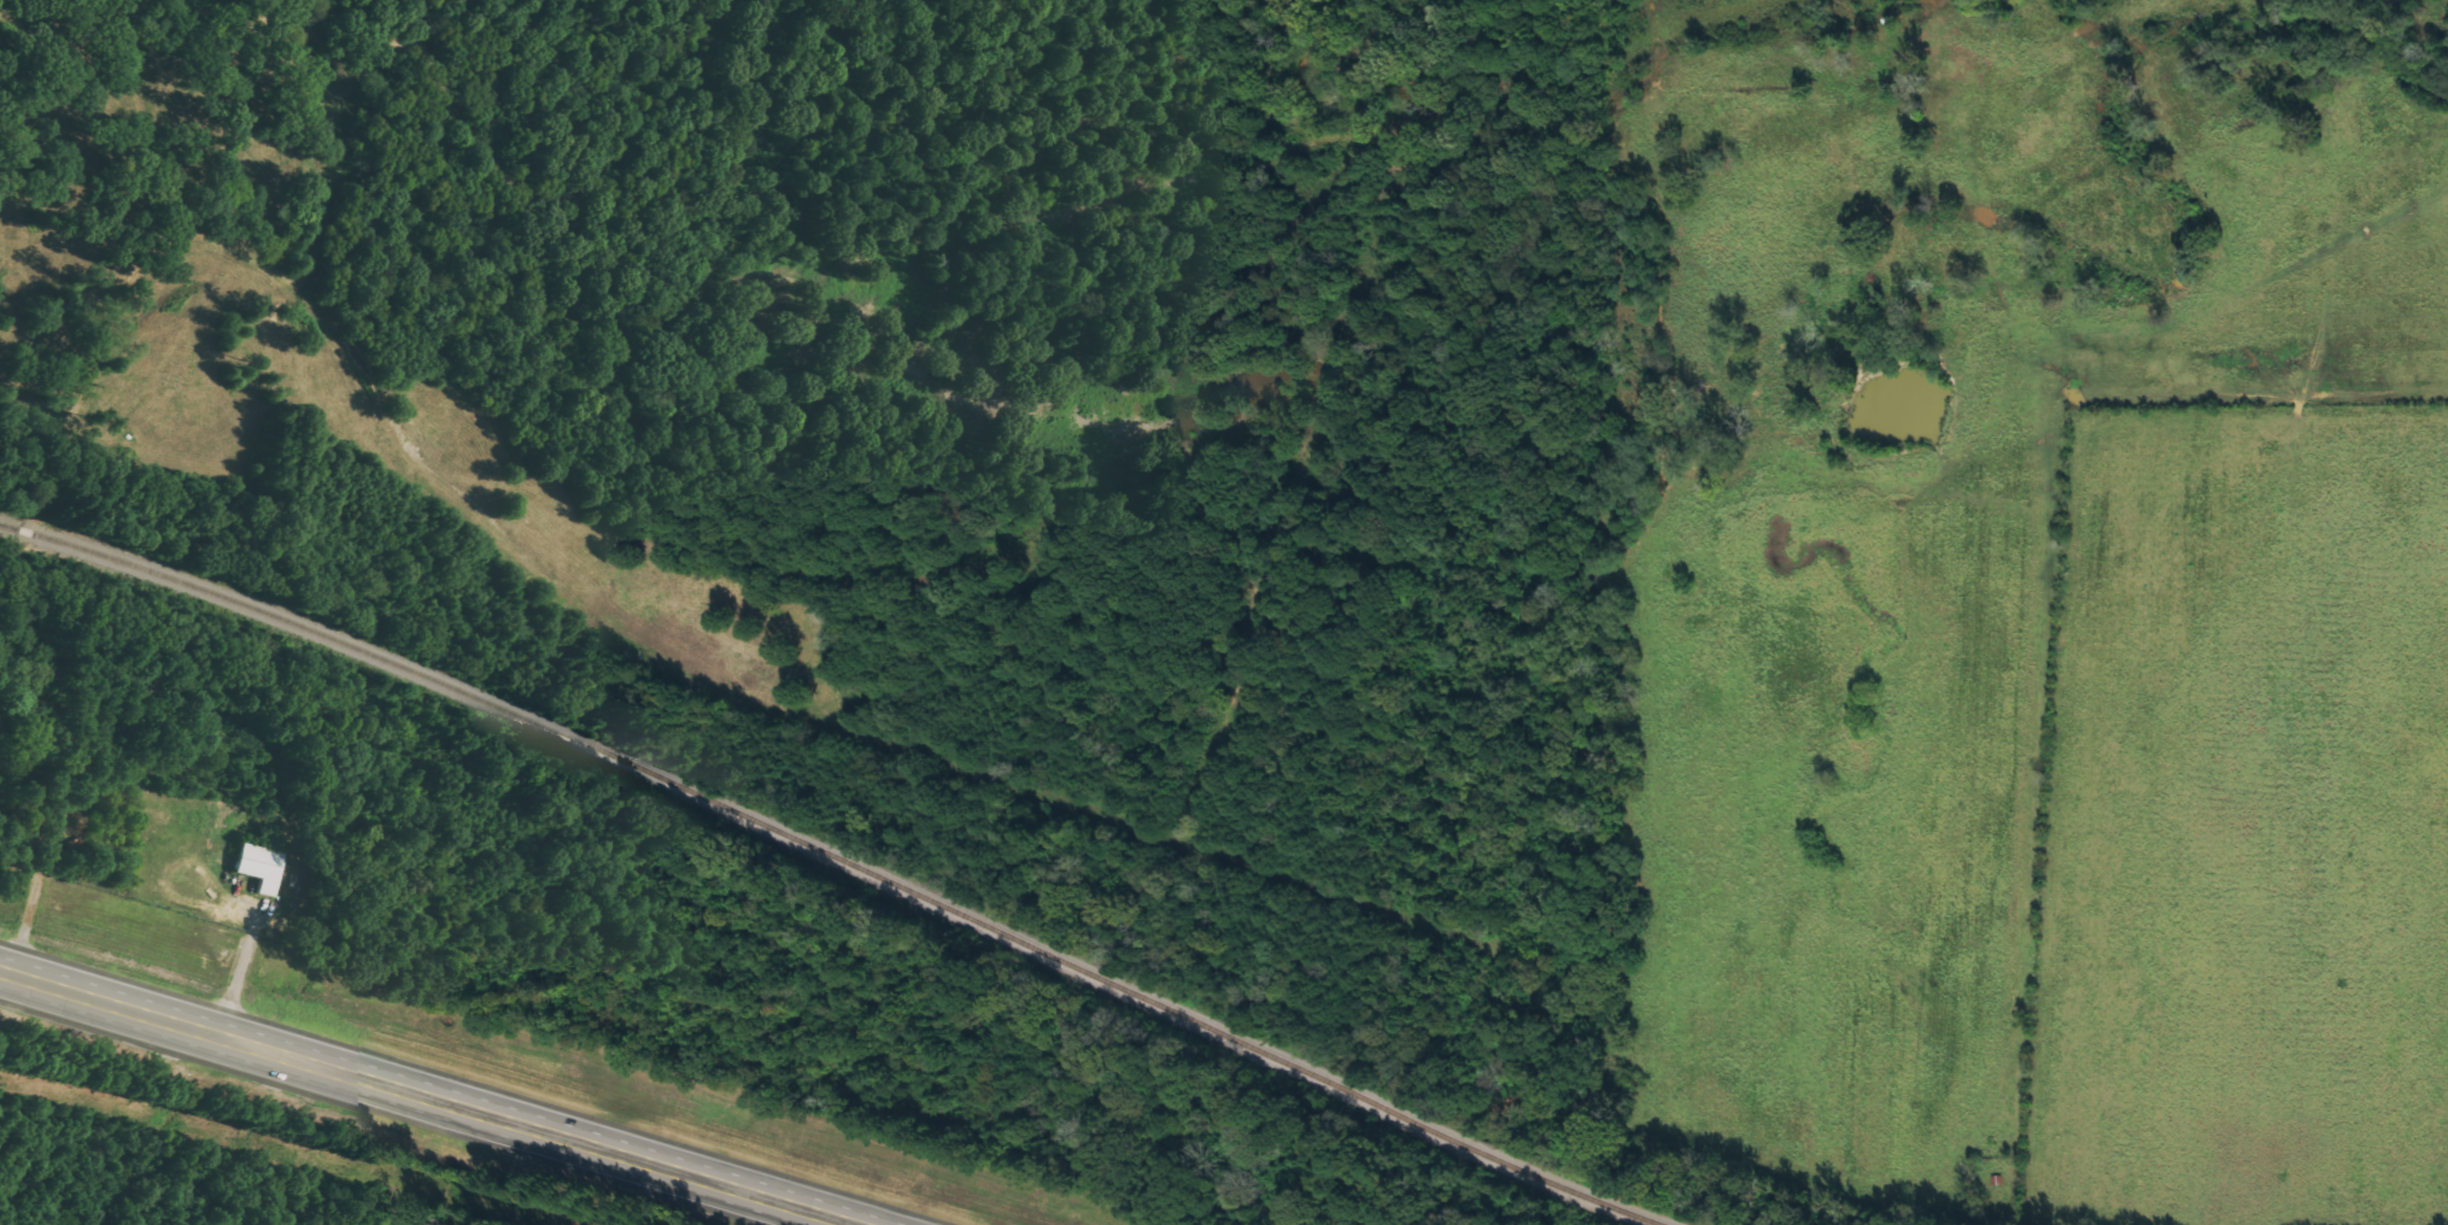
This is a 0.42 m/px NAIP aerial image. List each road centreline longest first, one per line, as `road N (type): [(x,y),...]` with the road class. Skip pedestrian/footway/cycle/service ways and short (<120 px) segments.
road 1 (trunk): [(850,1224),(0,971)]

